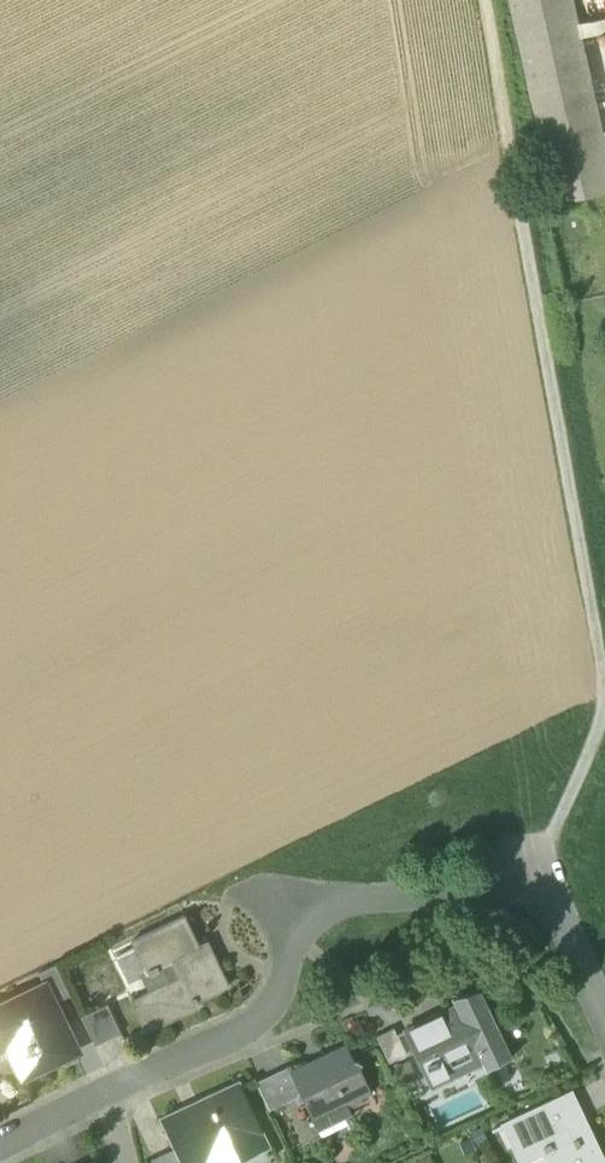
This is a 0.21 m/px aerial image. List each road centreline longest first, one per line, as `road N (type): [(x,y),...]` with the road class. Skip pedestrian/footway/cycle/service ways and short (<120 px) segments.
road 1 (track): [(488,0),(604,681)]
road 2 (residential): [(106,1091),(255,1024),(275,994),(298,915),(526,883),(548,900),(604,1019)]

